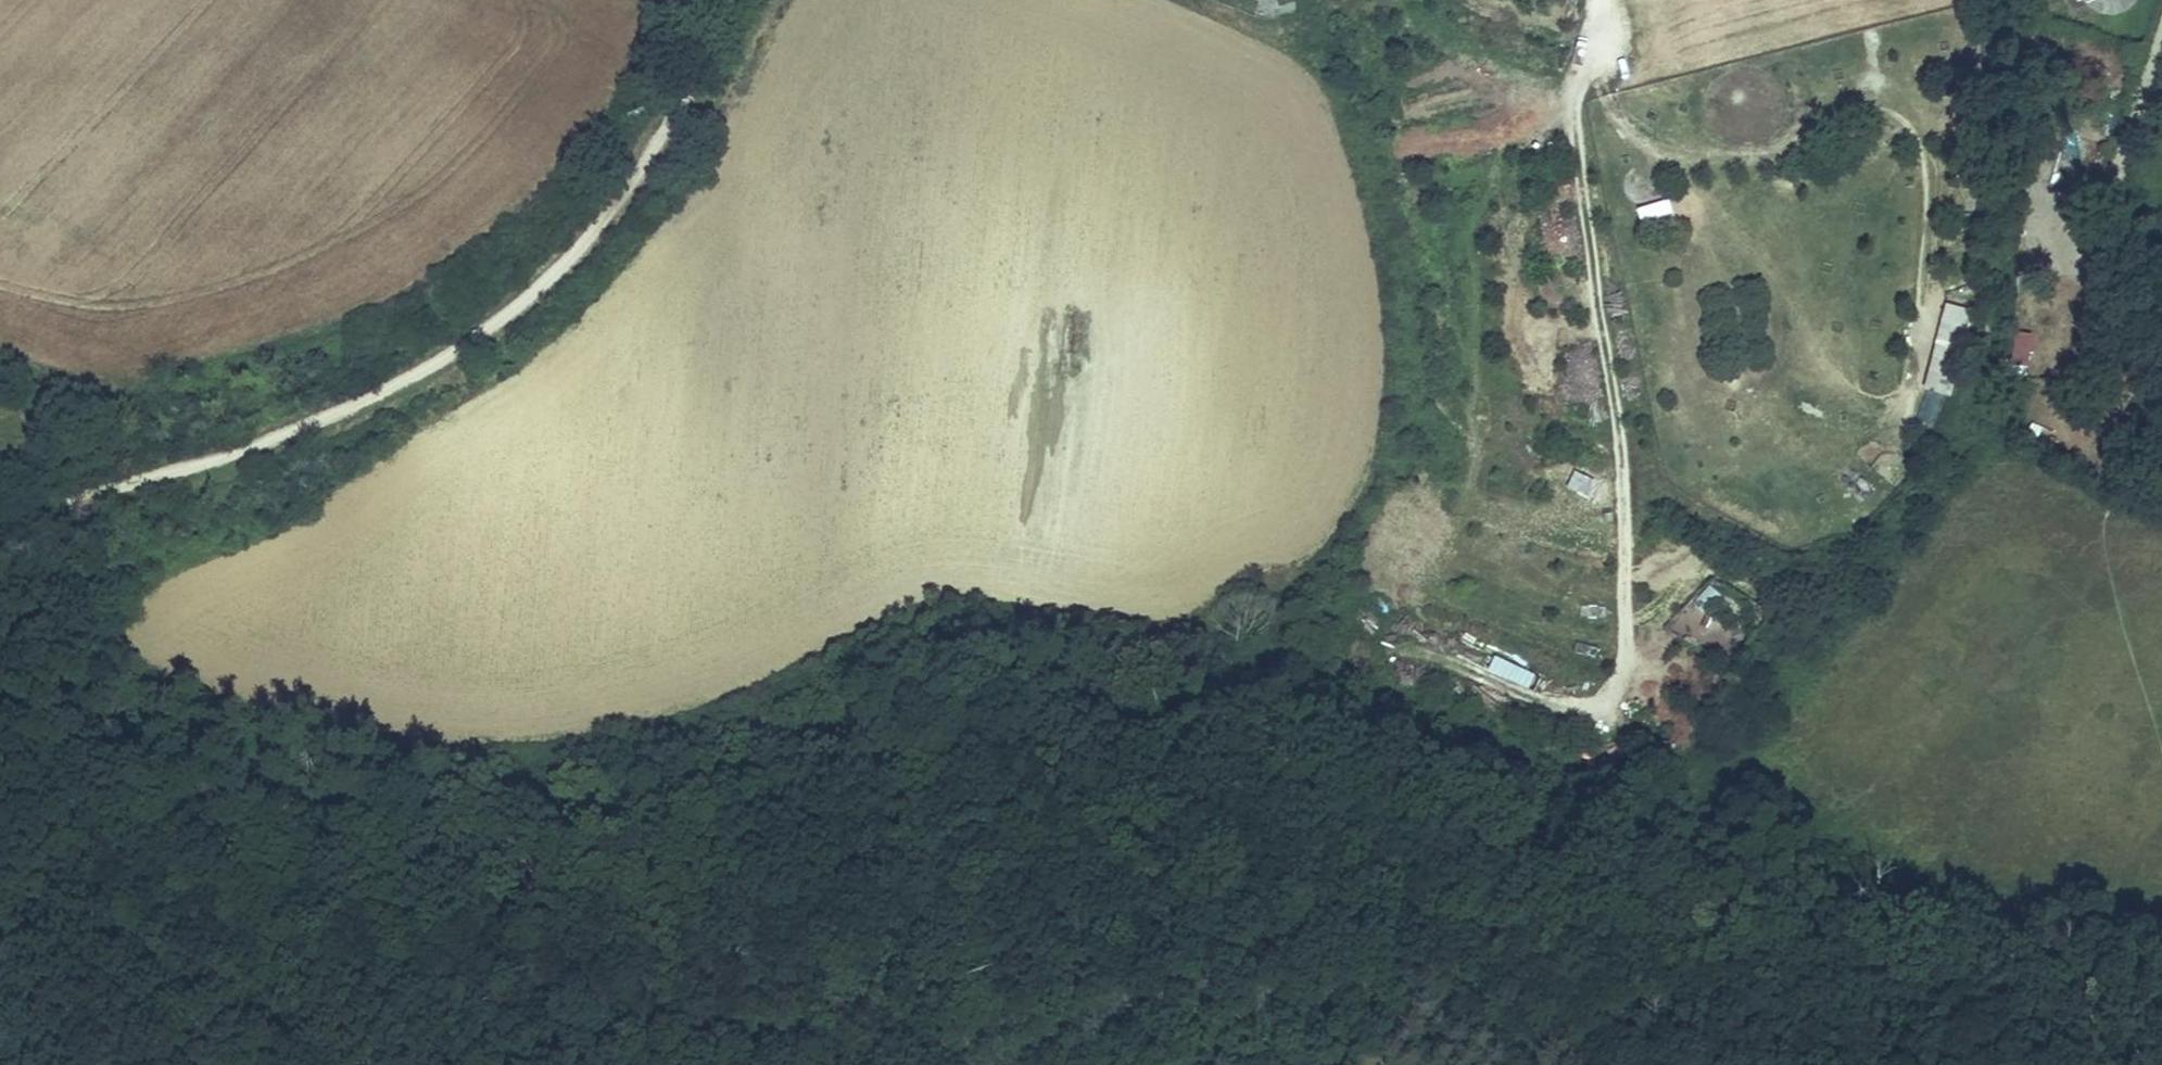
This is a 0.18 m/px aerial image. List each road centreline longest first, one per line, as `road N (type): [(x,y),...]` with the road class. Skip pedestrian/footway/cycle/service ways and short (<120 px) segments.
road 1 (track): [(0,529),(278,436),(479,338),(569,260),(652,159),(748,0)]

